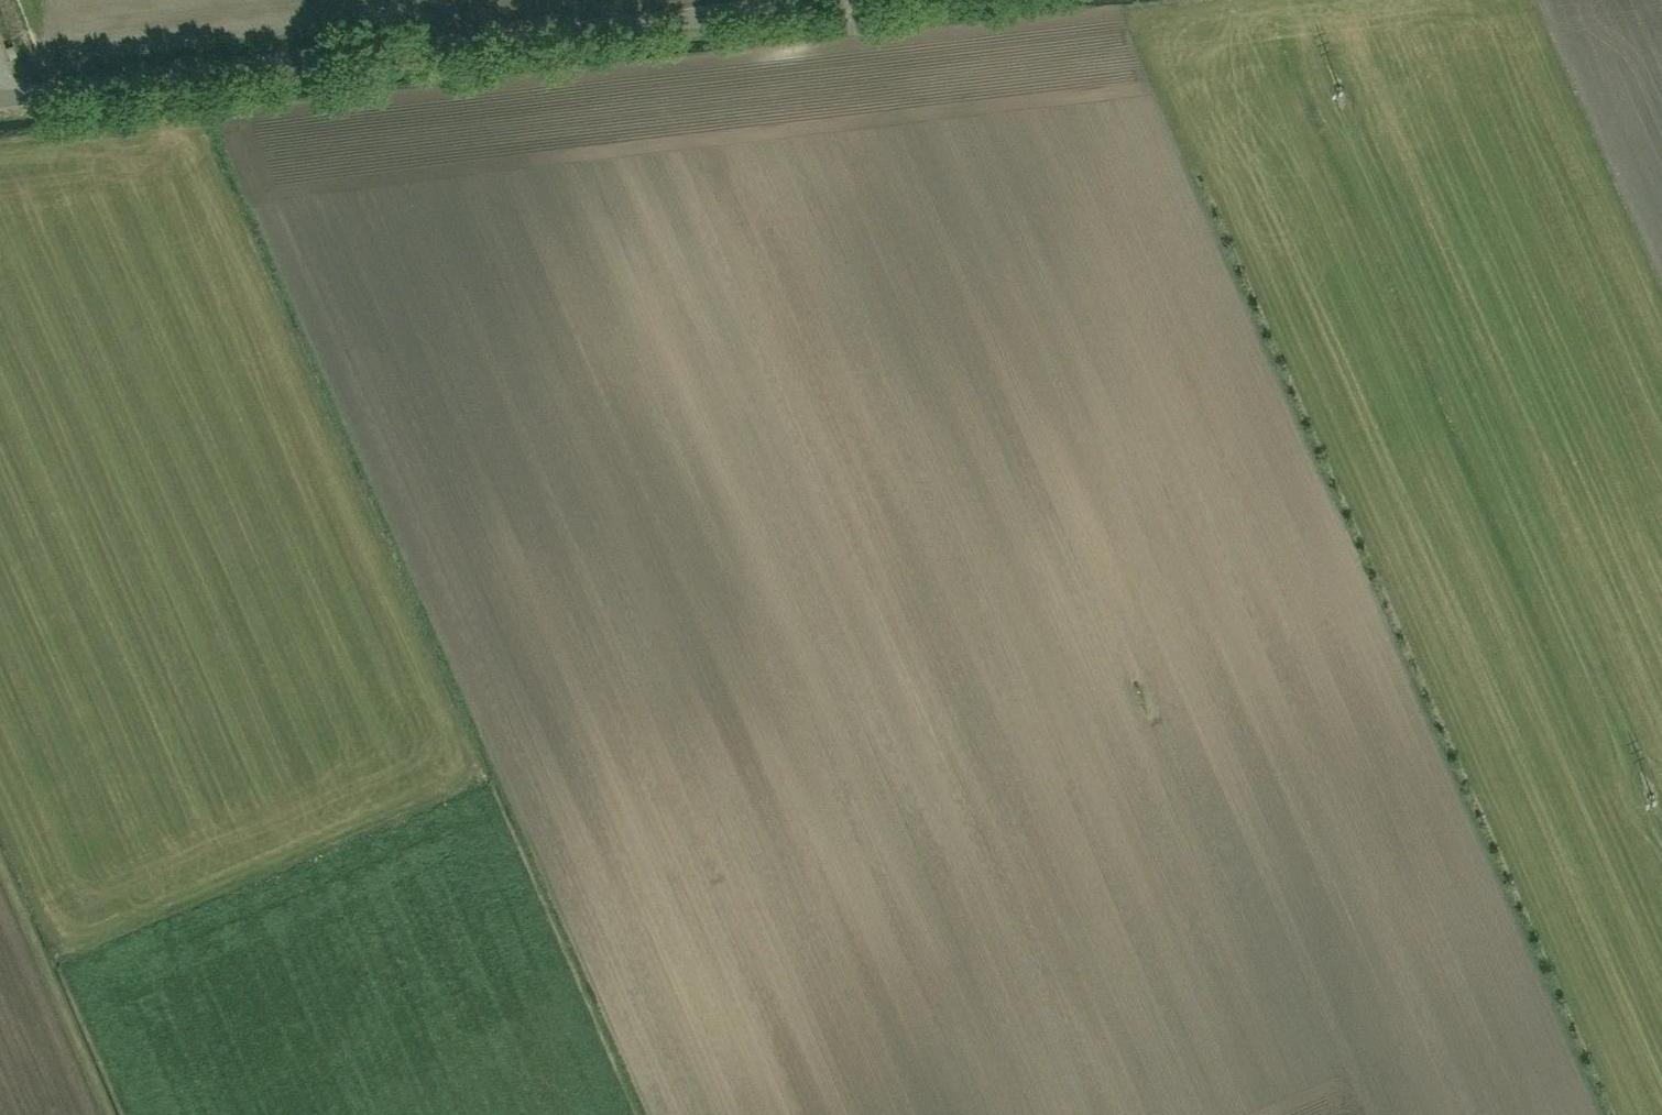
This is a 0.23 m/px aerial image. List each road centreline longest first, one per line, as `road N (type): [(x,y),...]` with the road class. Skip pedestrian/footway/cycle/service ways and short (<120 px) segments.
road 1 (unclassified): [(0,98),(867,0)]

